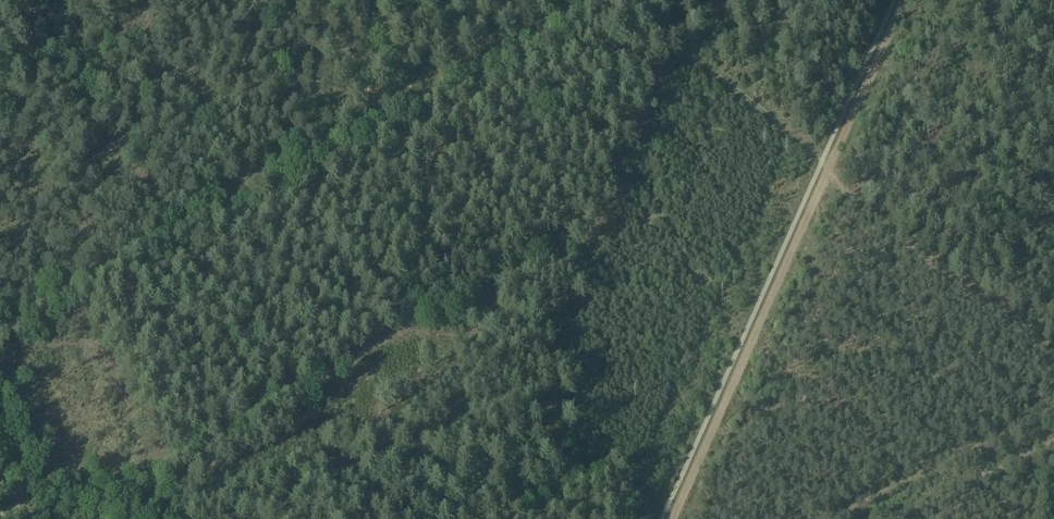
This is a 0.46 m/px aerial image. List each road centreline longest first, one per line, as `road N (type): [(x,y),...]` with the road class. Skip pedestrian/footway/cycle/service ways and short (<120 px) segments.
road 1 (track): [(587,0),(0,326)]
road 2 (track): [(670,518),(825,175)]
road 3 (track): [(1053,399),(823,518)]
road 4 (track): [(901,0),(825,175)]
road 5 (track): [(634,518),(631,473),(613,461),(506,518)]
road 6 (track): [(1053,441),(898,518)]

